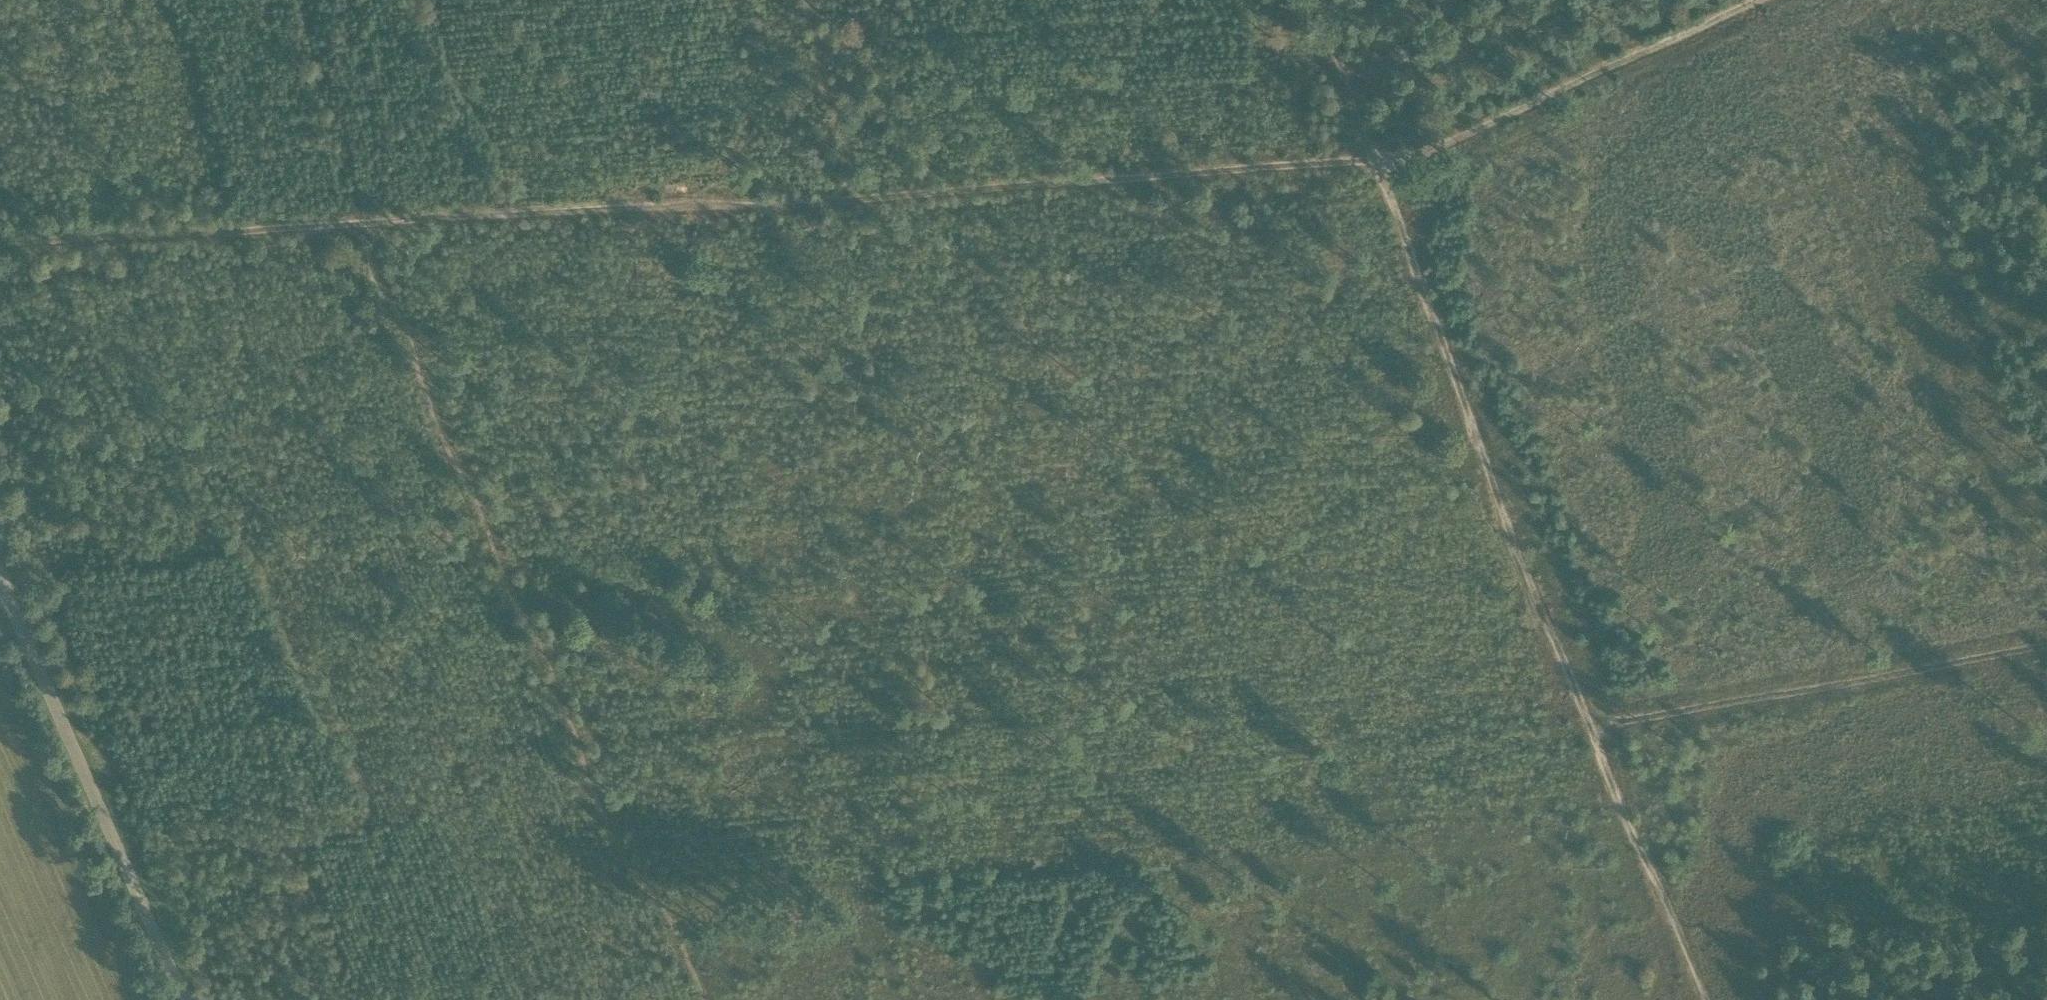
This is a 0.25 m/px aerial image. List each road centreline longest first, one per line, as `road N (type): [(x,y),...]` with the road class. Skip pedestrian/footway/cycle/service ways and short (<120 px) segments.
road 1 (track): [(0,245),(1375,166)]
road 2 (track): [(1375,166),(1591,725)]
road 3 (track): [(1591,725),(2046,636)]
road 4 (unclassified): [(180,999),(0,583)]
road 5 (track): [(1747,0),(1375,166)]
road 6 (track): [(1591,725),(1697,999)]
road 7 (track): [(1375,166),(1319,0)]

